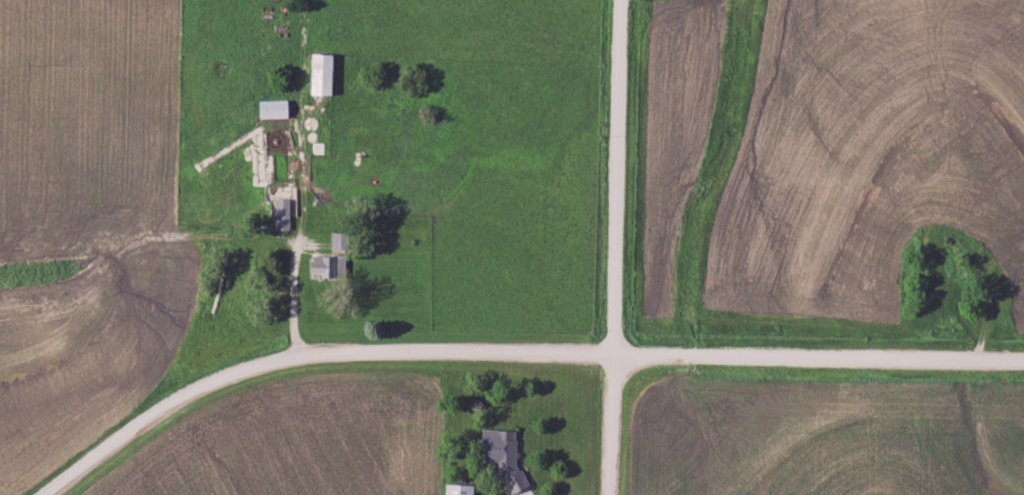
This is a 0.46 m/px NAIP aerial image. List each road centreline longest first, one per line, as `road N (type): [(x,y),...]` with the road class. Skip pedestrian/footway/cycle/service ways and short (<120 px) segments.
road 1 (residential): [(1,494),(242,366),(289,354),(617,360)]
road 2 (residential): [(613,494),(628,0)]
road 3 (residential): [(1023,365),(617,360)]

